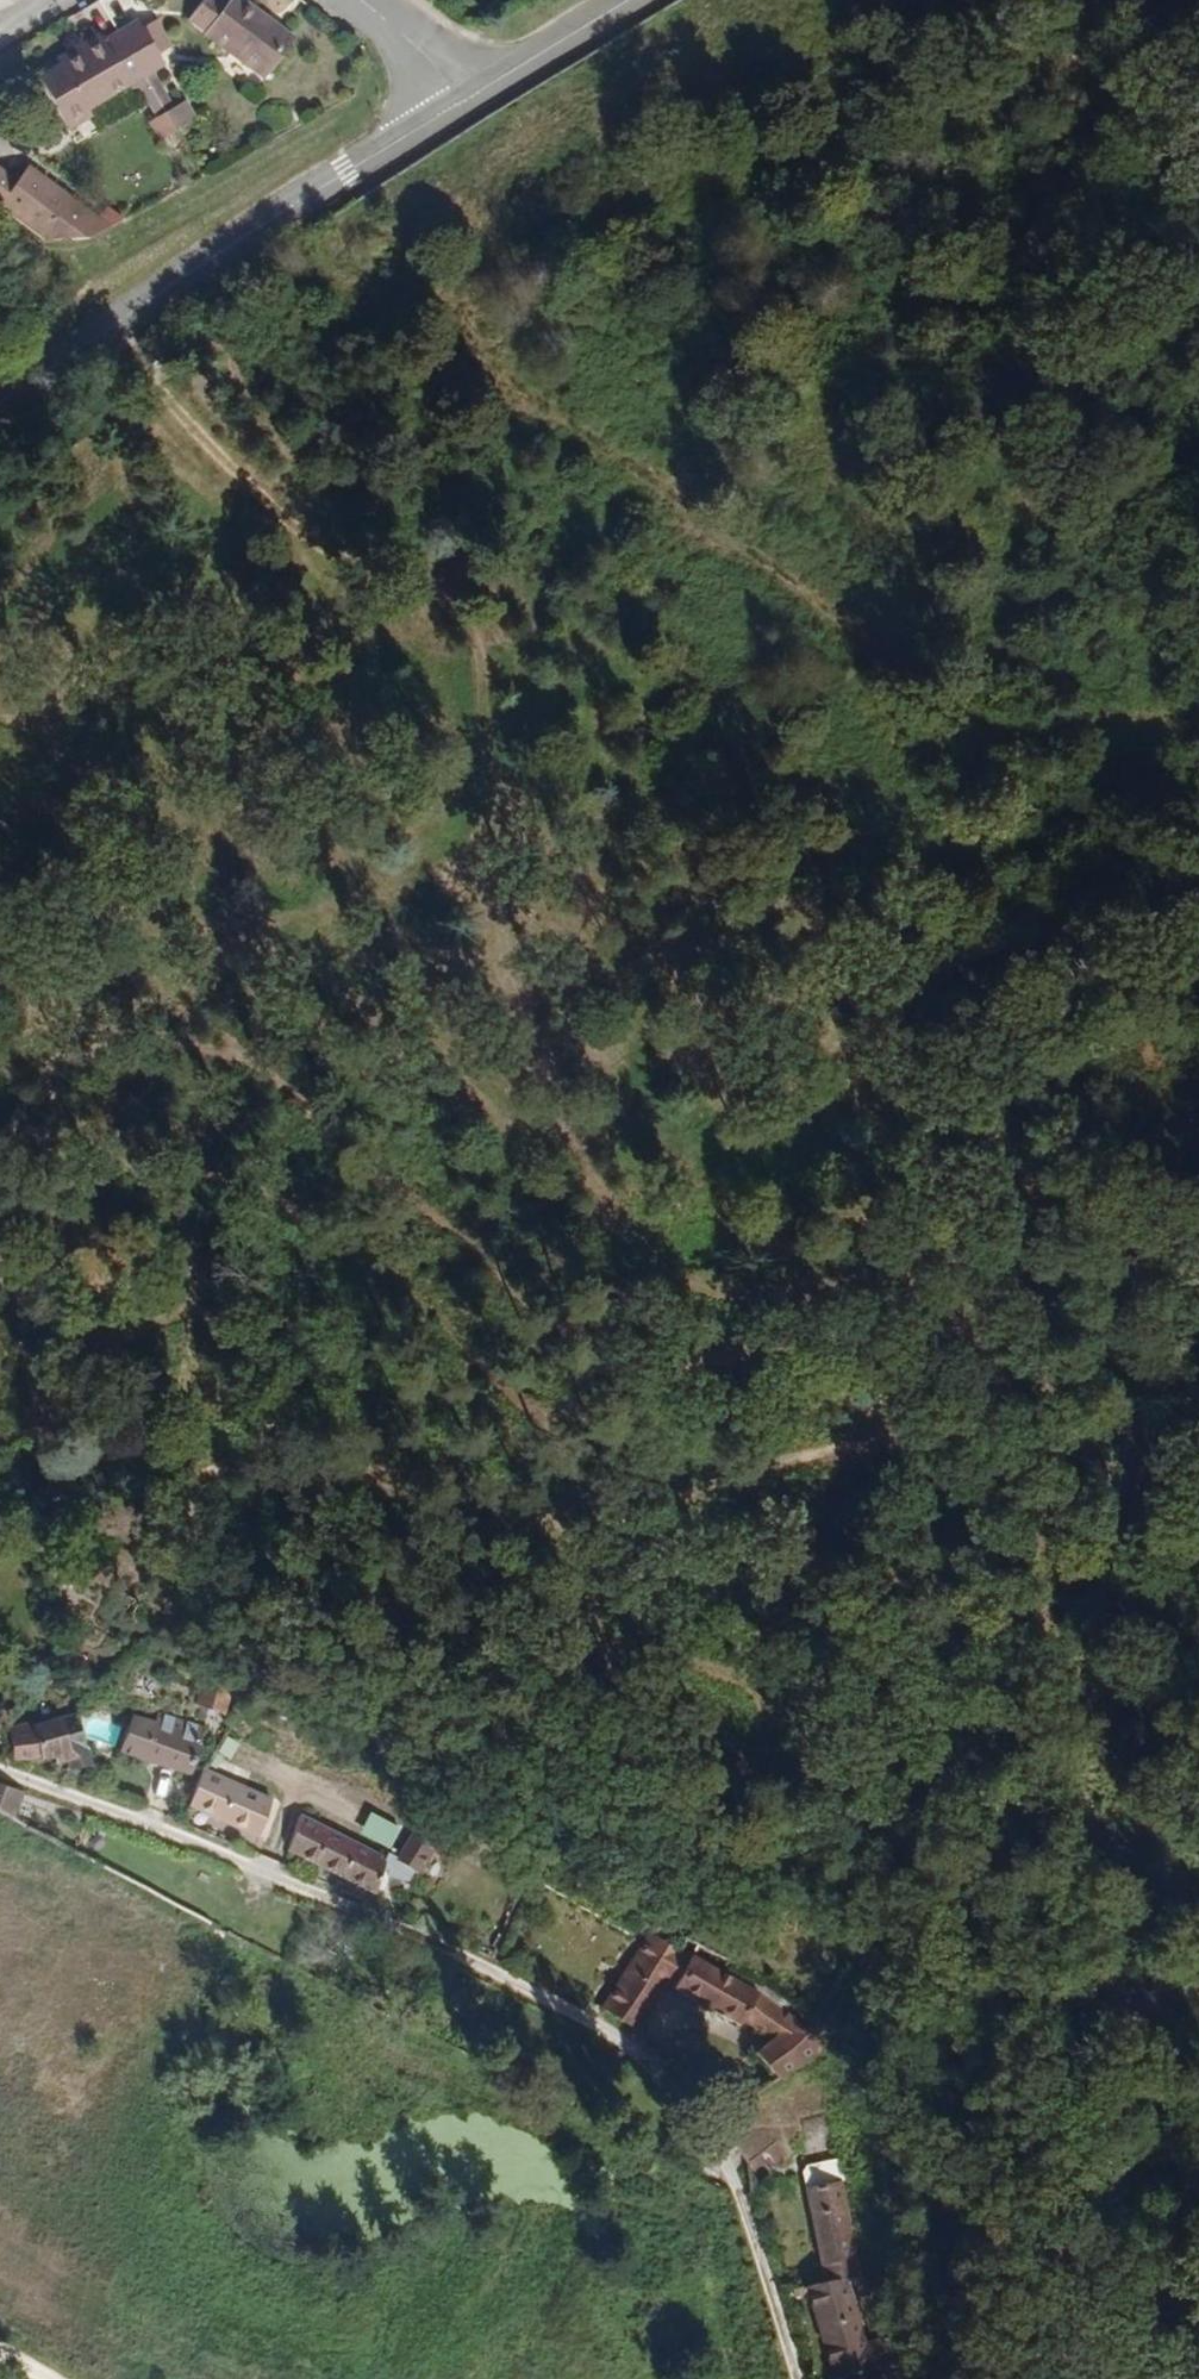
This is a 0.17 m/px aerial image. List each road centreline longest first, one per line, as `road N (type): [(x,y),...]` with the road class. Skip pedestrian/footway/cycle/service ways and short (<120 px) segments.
road 1 (secondary): [(0,402),(467,100)]
road 2 (secondary): [(467,100),(631,0)]
road 3 (residential): [(467,100),(361,0)]

